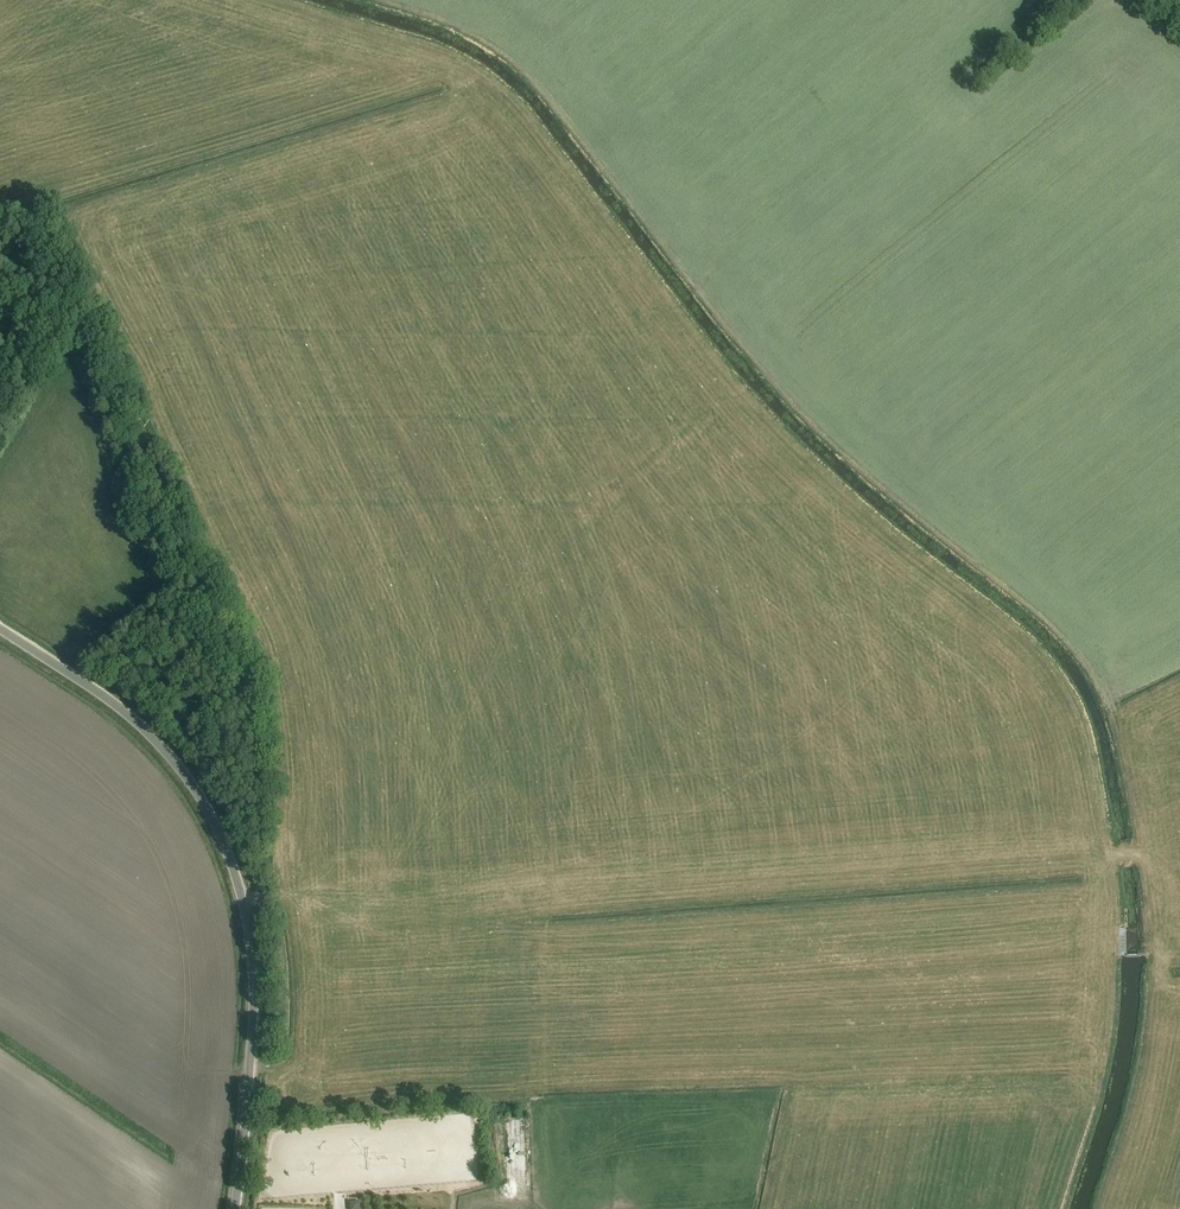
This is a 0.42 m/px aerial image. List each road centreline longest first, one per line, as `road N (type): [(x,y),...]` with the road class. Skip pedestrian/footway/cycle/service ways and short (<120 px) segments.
road 1 (track): [(1066,1208),(1115,1032),(1118,918),(1090,737),(1053,663),(897,539),(762,412),(495,84),(415,42),(274,0)]
road 2 (unclassified): [(235,1208),(254,967),(230,859),(210,812),(156,739),(0,628)]

